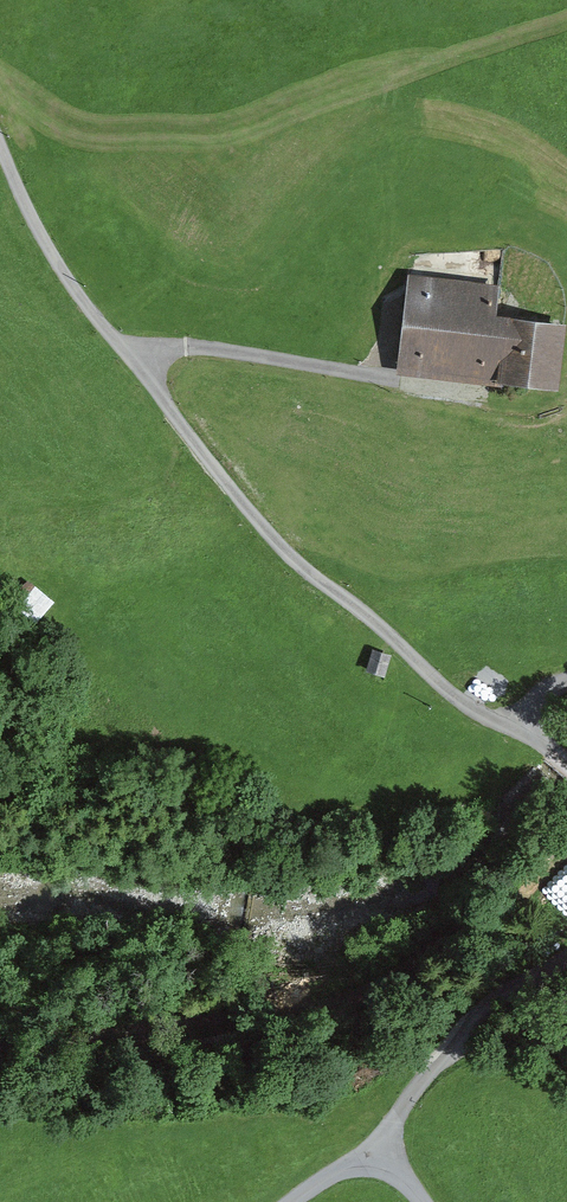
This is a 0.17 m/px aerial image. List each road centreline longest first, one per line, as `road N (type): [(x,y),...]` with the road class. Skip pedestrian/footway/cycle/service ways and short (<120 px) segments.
road 1 (track): [(518,725),(476,714),(281,547),(137,363)]
road 2 (track): [(137,363),(186,346),(487,400)]
road 3 (track): [(137,363),(53,257),(0,146)]
road 4 (track): [(445,1056),(481,1011),(566,945)]
road 5 (unclassified): [(422,1201),(378,1158),(297,1201)]
road 6 (track): [(378,1158),(388,1129),(445,1056)]

